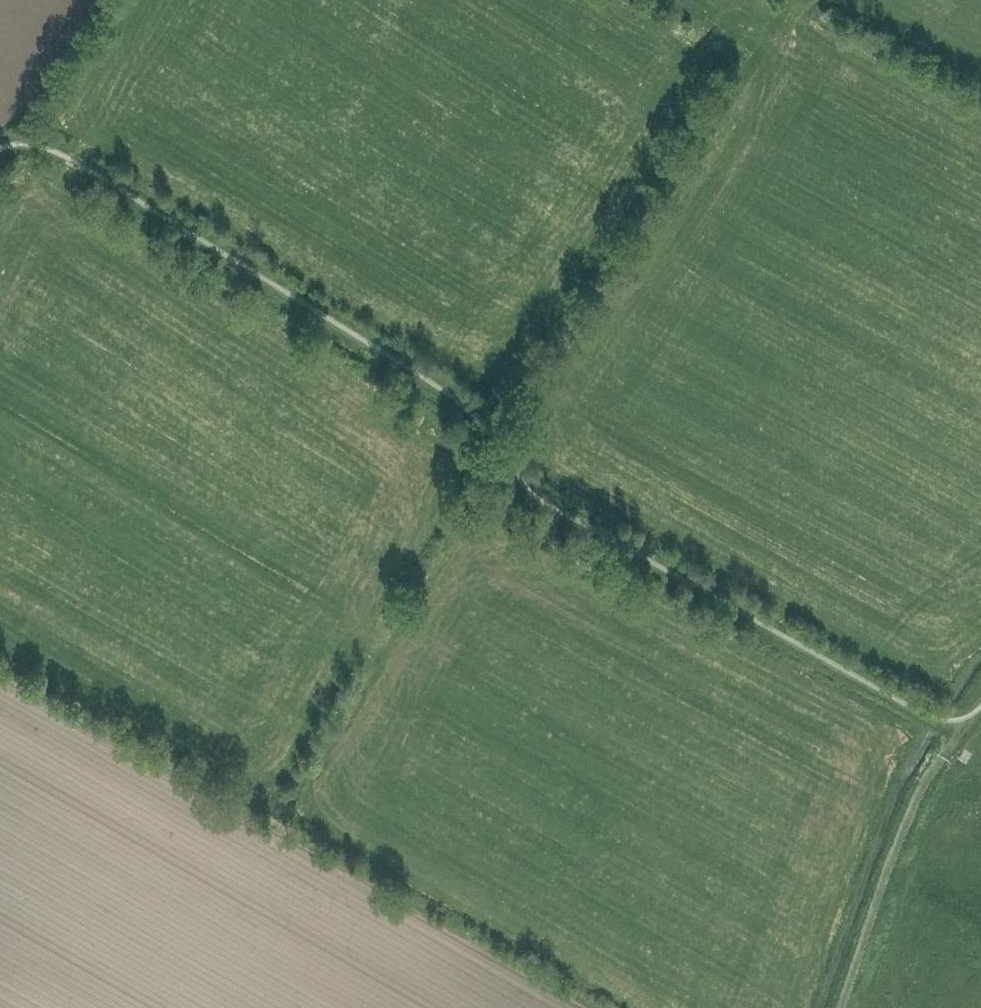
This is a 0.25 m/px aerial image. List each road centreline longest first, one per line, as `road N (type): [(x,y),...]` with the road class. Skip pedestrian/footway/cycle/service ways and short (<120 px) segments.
road 1 (track): [(950,722),(951,739),(907,810),(838,1007)]
road 2 (track): [(25,117),(98,0)]

